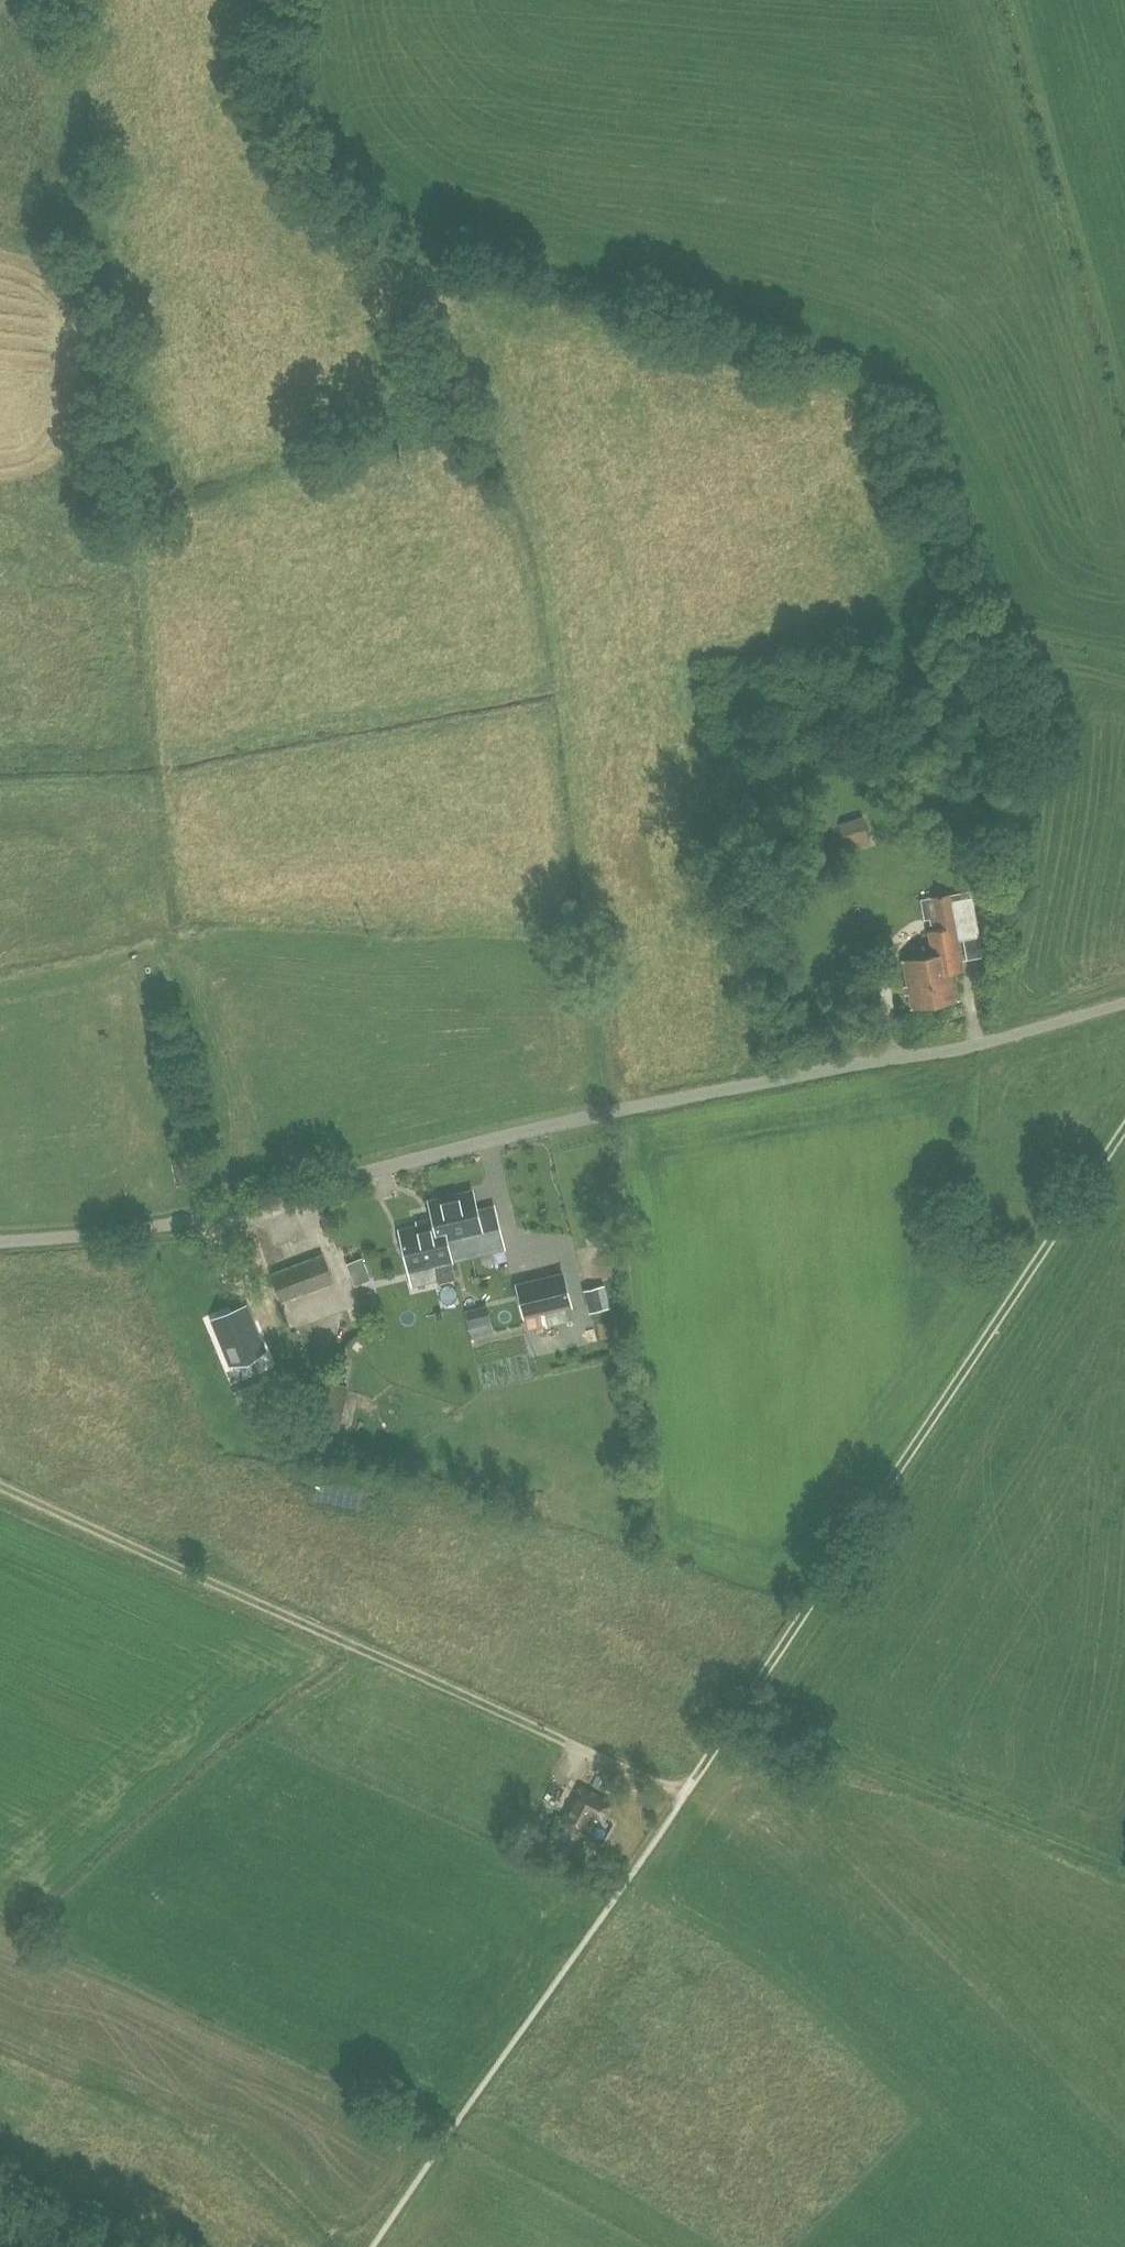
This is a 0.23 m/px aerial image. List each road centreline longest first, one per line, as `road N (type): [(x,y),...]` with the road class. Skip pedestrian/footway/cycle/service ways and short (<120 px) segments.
road 1 (unclassified): [(0,1241),(177,1224),(545,1125),(974,1044),(1124,1003)]
road 2 (track): [(0,1484),(684,1792)]

